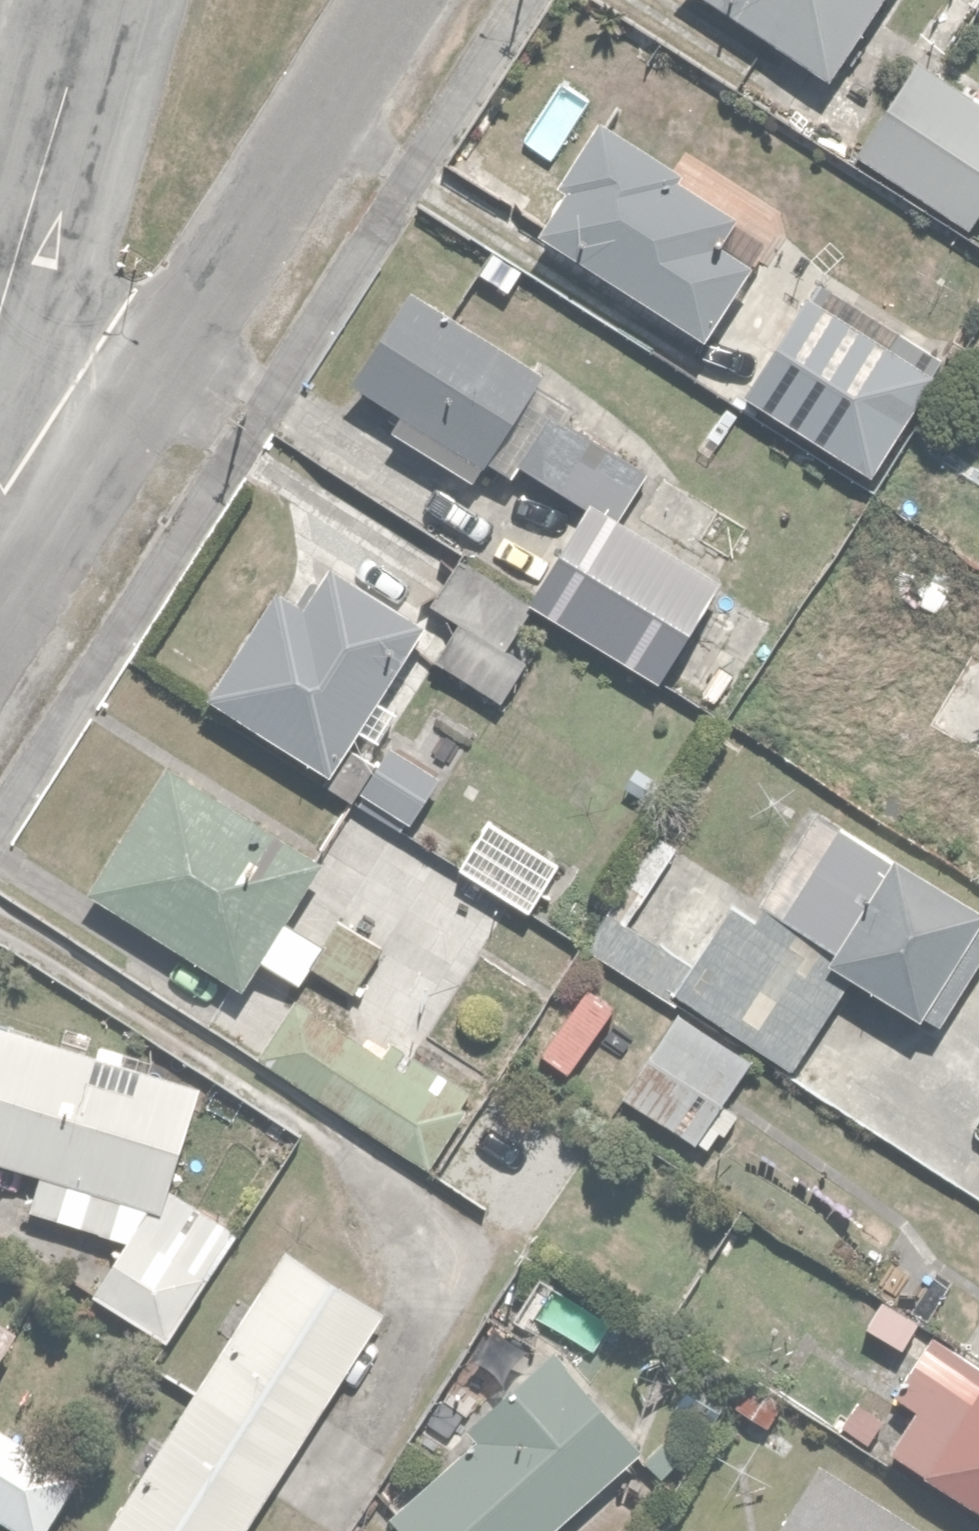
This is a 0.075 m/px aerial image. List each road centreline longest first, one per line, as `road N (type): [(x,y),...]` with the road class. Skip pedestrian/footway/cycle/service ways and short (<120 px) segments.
road 1 (residential): [(46,539),(393,0)]
road 2 (residential): [(0,316),(86,0)]

